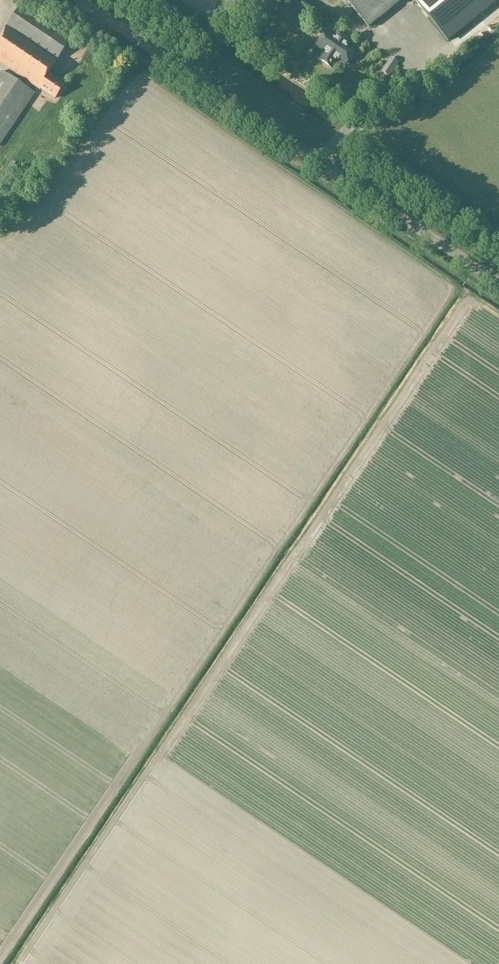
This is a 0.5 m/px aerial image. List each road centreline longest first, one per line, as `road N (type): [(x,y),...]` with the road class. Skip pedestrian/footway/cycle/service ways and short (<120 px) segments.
road 1 (unclassified): [(498,284),(79,0)]

